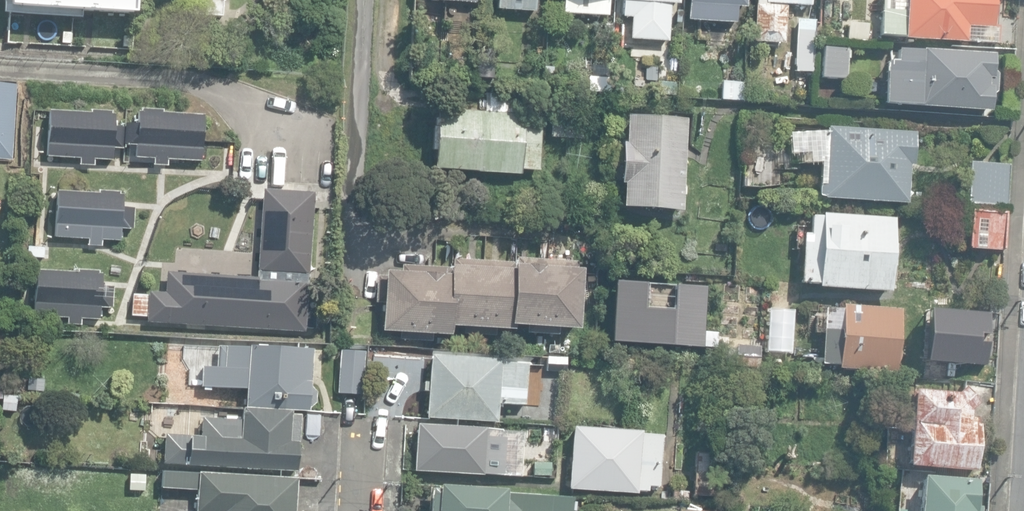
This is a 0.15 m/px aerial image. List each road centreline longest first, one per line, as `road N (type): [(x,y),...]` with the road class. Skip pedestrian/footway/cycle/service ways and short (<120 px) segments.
road 1 (residential): [(365,267),(359,192),(366,0)]

